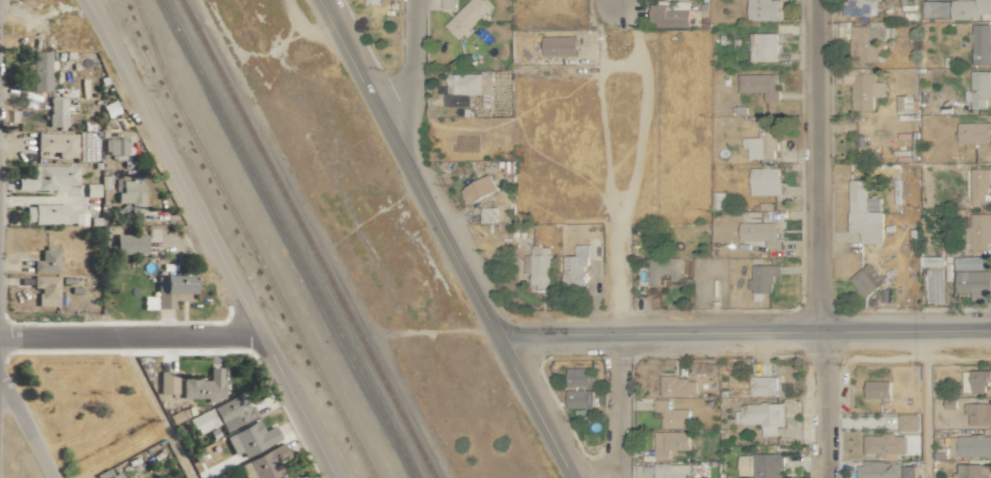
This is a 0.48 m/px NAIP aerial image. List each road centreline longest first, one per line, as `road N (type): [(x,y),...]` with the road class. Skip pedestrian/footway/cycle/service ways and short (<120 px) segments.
road 1 (tertiary): [(499,335),(990,330)]
road 2 (residential): [(823,477),(817,0)]
road 3 (tertiary): [(320,0),(499,335)]
road 4 (residential): [(86,0),(260,334)]
road 5 (residential): [(0,335),(260,334)]
road 6 (residential): [(260,334),(335,477)]
road 7 (tertiary): [(499,335),(574,477)]
road 8 (residential): [(617,333),(613,477)]
road 9 (residential): [(384,120),(411,84),(412,0)]

